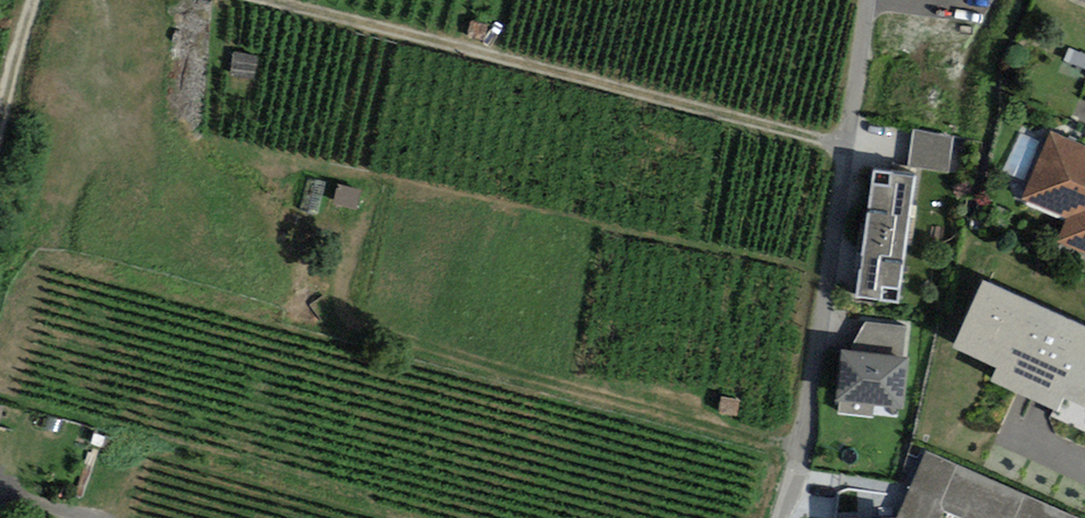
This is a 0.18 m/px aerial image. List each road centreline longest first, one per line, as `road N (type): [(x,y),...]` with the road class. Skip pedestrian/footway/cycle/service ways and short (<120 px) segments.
road 1 (track): [(275,0),(845,143)]
road 2 (residential): [(781,517),(807,430),(868,0)]
road 3 (track): [(37,0),(0,123)]

